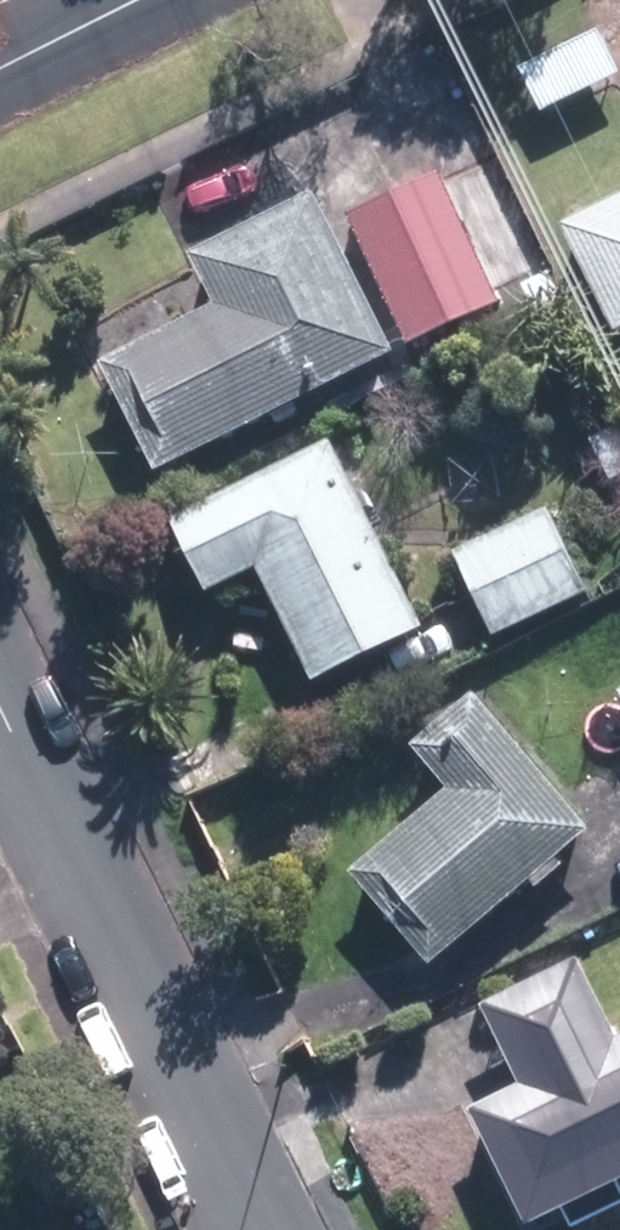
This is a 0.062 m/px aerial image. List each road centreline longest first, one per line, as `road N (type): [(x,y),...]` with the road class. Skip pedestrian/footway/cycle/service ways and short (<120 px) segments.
road 1 (residential): [(0,701),(259,1229)]
road 2 (residential): [(0,68),(137,0)]

